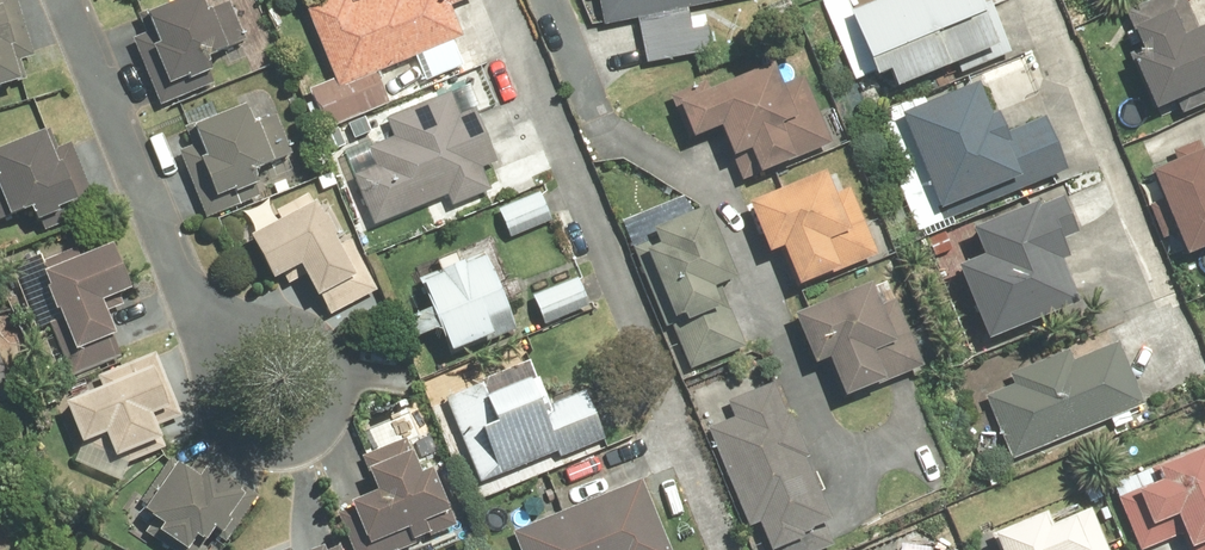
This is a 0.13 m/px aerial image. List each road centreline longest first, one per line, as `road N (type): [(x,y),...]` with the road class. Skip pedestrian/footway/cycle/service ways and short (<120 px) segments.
road 1 (residential): [(551,0),(598,112),(631,144),(720,201),(852,534)]
road 2 (residential): [(180,284),(247,318),(305,332),(339,371),(340,411),(310,442),(278,451),(241,441),(226,427)]
road 3 (residential): [(68,0),(180,284)]
road 4 (residential): [(226,427),(180,284)]

